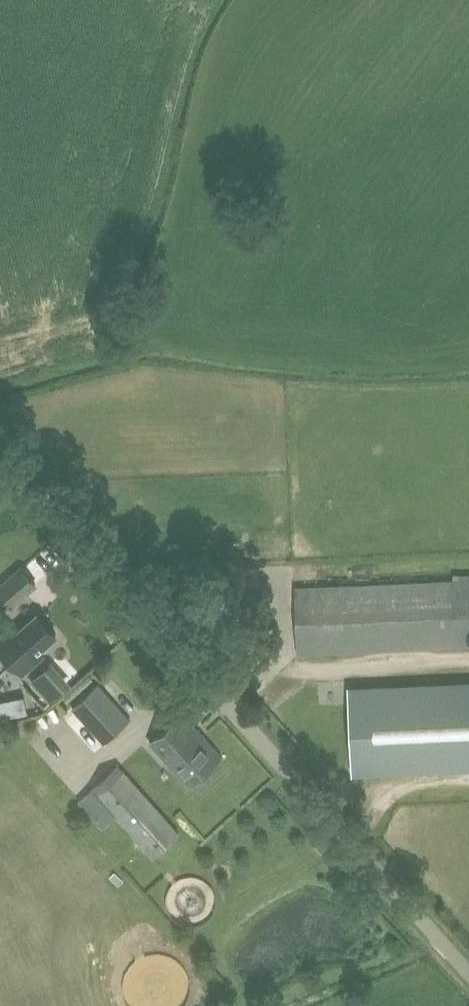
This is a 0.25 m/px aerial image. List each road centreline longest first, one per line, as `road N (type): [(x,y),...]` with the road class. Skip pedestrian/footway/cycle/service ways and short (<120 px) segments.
road 1 (unclassified): [(468,973),(0,445)]

